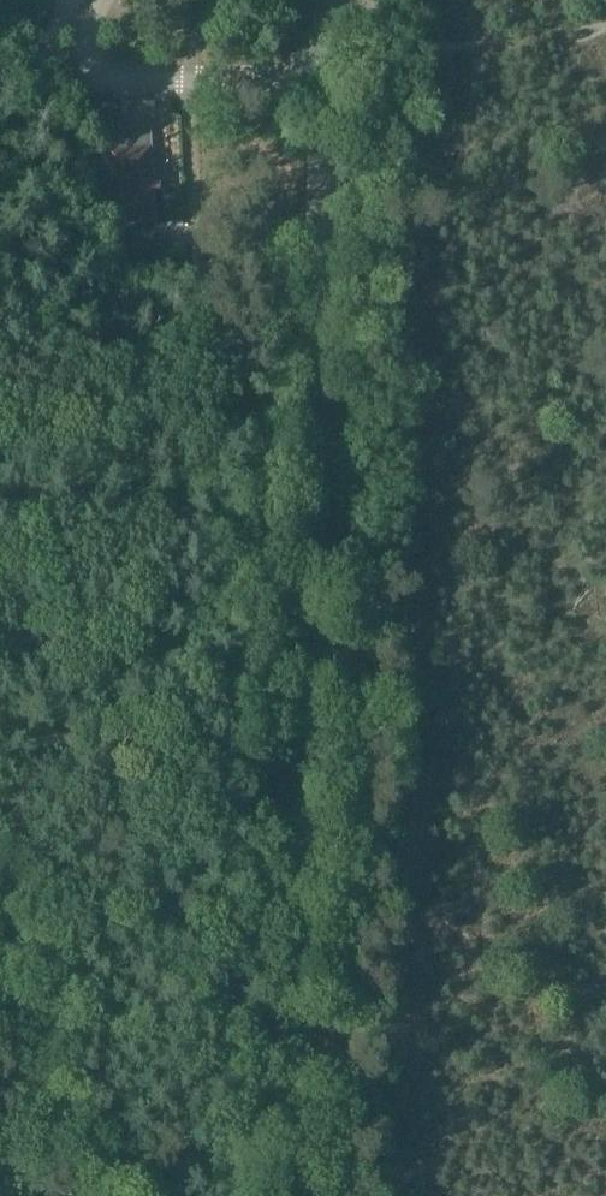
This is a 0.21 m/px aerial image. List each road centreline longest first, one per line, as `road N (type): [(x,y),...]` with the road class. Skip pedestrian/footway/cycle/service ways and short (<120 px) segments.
road 1 (unclassified): [(293,1195),(324,80)]
road 2 (track): [(153,1195),(0,884)]
road 3 (unclassified): [(48,73),(48,81),(324,80)]

